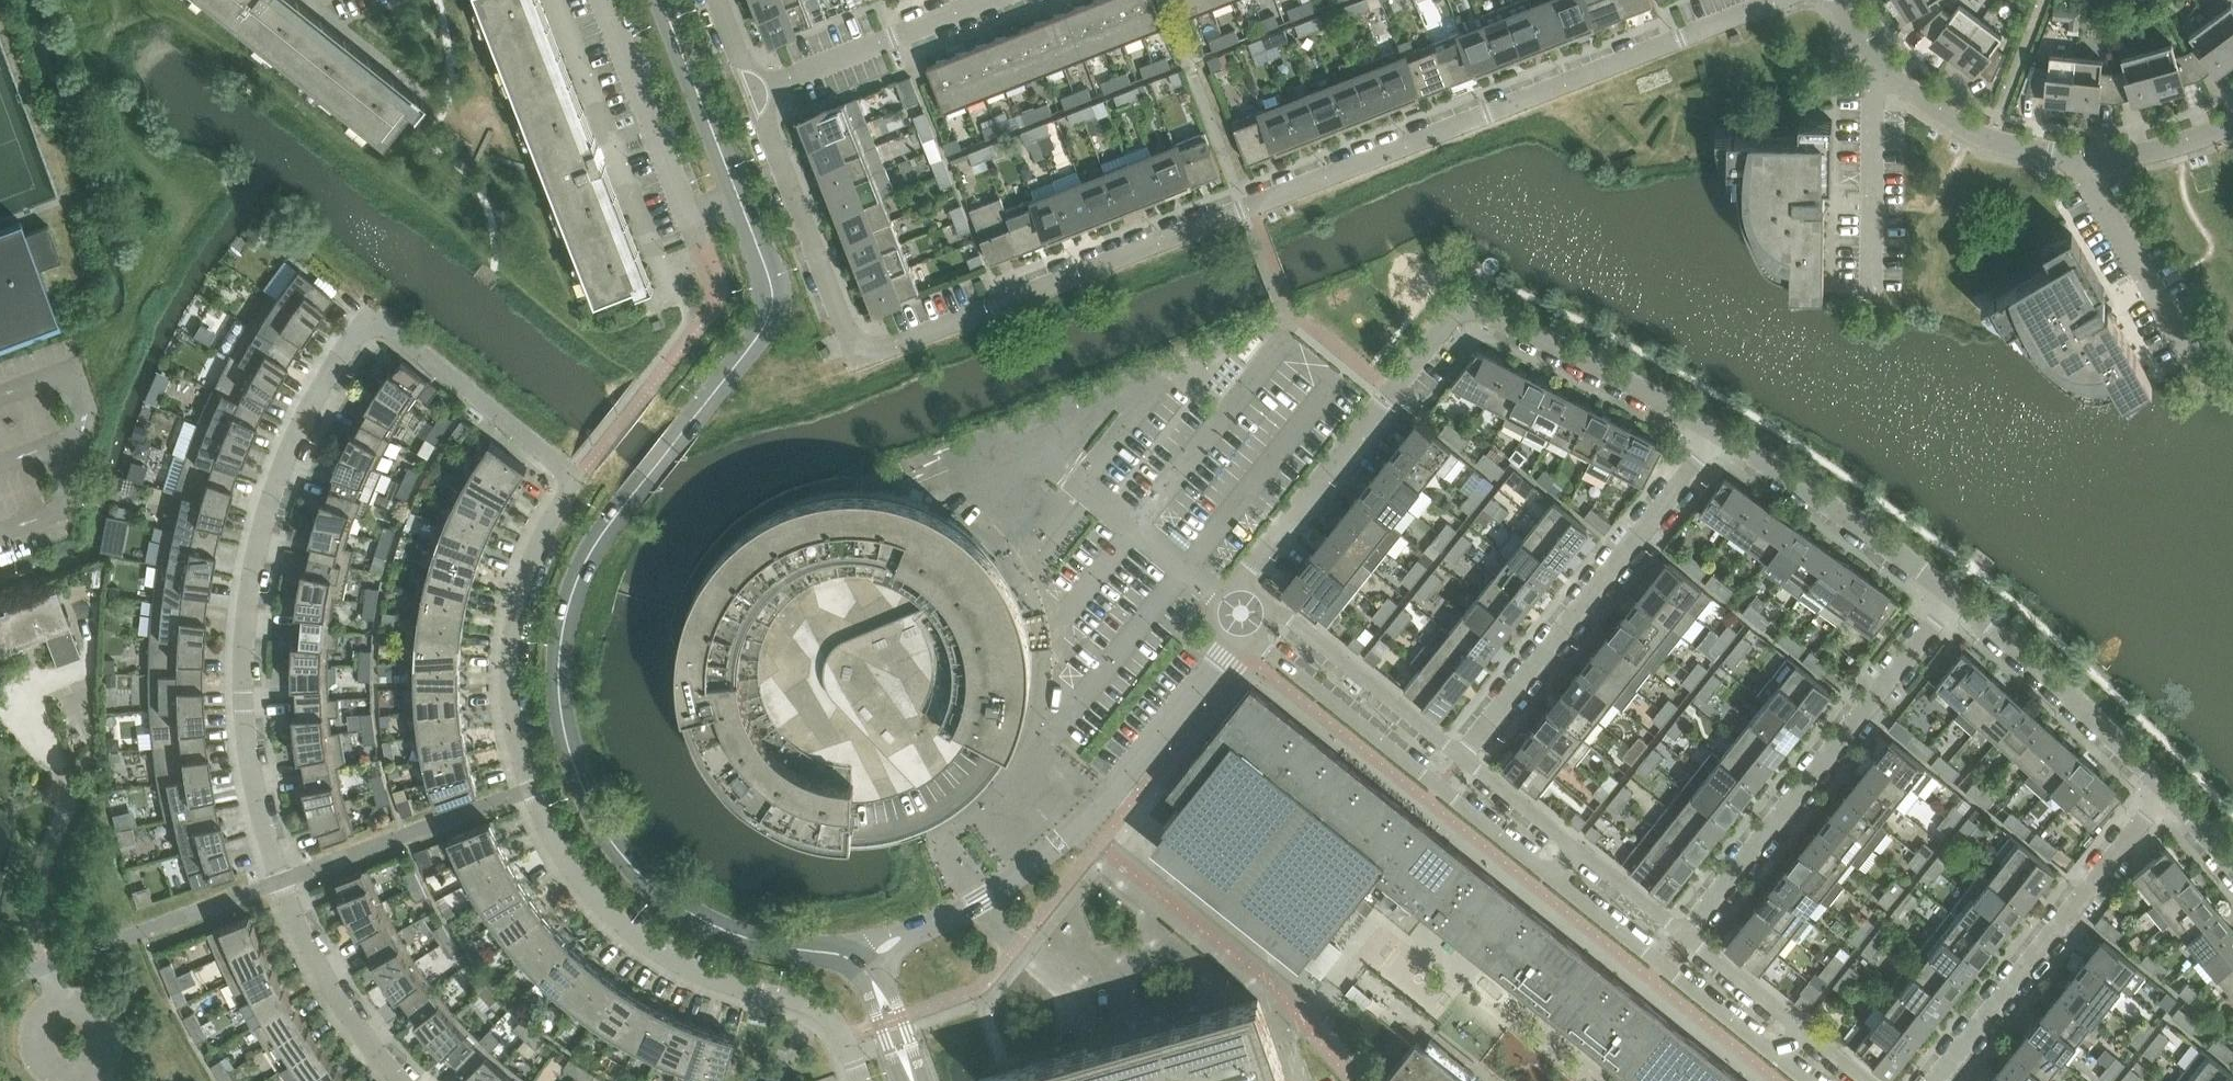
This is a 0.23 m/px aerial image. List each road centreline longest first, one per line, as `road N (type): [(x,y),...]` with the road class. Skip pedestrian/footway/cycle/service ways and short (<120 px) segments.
road 1 (residential): [(398,1080),(332,1000),(261,830),(240,702),(241,633),(262,517),(321,385),(355,336),(376,327),(572,483)]
road 2 (tertiary): [(858,968),(829,953),(724,932),(640,875),(587,805),(561,714),(562,636),(580,570),(629,493),(766,318),(766,258),(740,194)]
road 3 (residential): [(869,342),(915,332),(1775,0)]
road 4 (residential): [(861,1080),(842,1037),(819,1012),(687,970),(629,932),(545,827),(510,729),(503,676),(517,596),(572,483)]
road 5 (residential): [(1249,590),(1255,560),(1464,307),(1494,308),(1723,428)]
road 6 (unclassified): [(858,968),(890,940),(977,902),(1048,853),(1123,780),(1240,633)]
road 7 (residential): [(1843,0),(1875,53),(1990,138),(2075,155),(2130,153),(2232,115)]
road 8 (residential): [(1681,935),(1958,595)]
road 9 (residential): [(1462,756),(1723,428)]
road 10 (residential): [(1240,633),(1546,876)]
road 11 (residential): [(1932,1080),(2167,786)]
road 12 (residential): [(1546,876),(1772,1056)]
road 13 (residential): [(1723,428),(1958,595)]
road 14 (residential): [(1958,595),(2167,786)]
road 15 (residential): [(869,342),(845,317),(754,89)]
road 16 (residential): [(1462,756),(1249,590)]
road 17 (residential): [(754,89),(987,0)]
road 18 (residential): [(692,211),(607,0)]
road 19 (tertiary): [(740,194),(660,0)]
road 20 (residential): [(1796,1027),(1681,935)]
road 21 (residential): [(1572,846),(1462,756)]
road 22 (residential): [(1681,935),(1572,846)]
road 23 (tertiary): [(910,1080),(858,968)]

